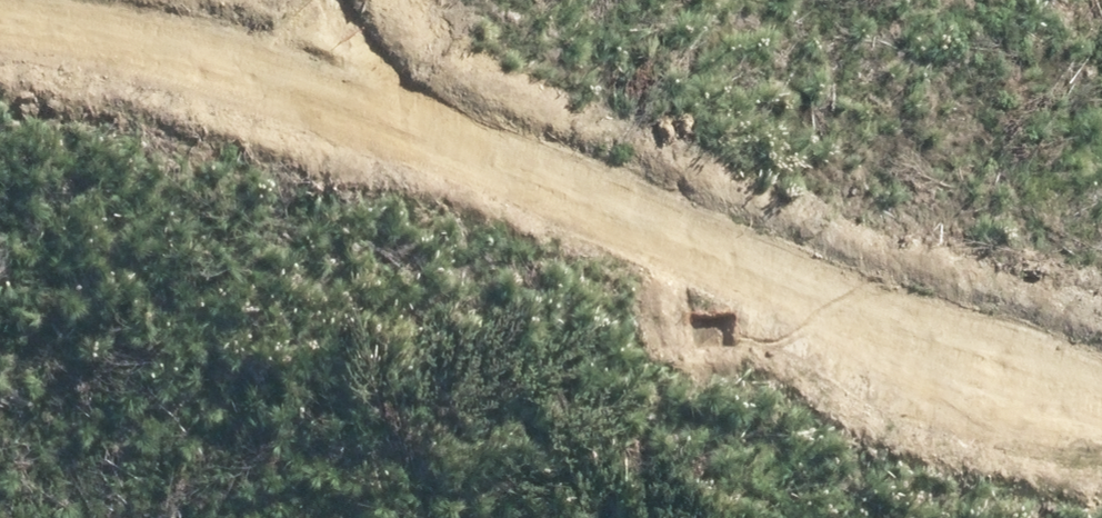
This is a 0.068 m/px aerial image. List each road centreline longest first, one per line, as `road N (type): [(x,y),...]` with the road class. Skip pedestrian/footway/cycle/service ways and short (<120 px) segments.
road 1 (trunk): [(928,0),(78,517)]
road 2 (trunk): [(0,455),(702,0)]

